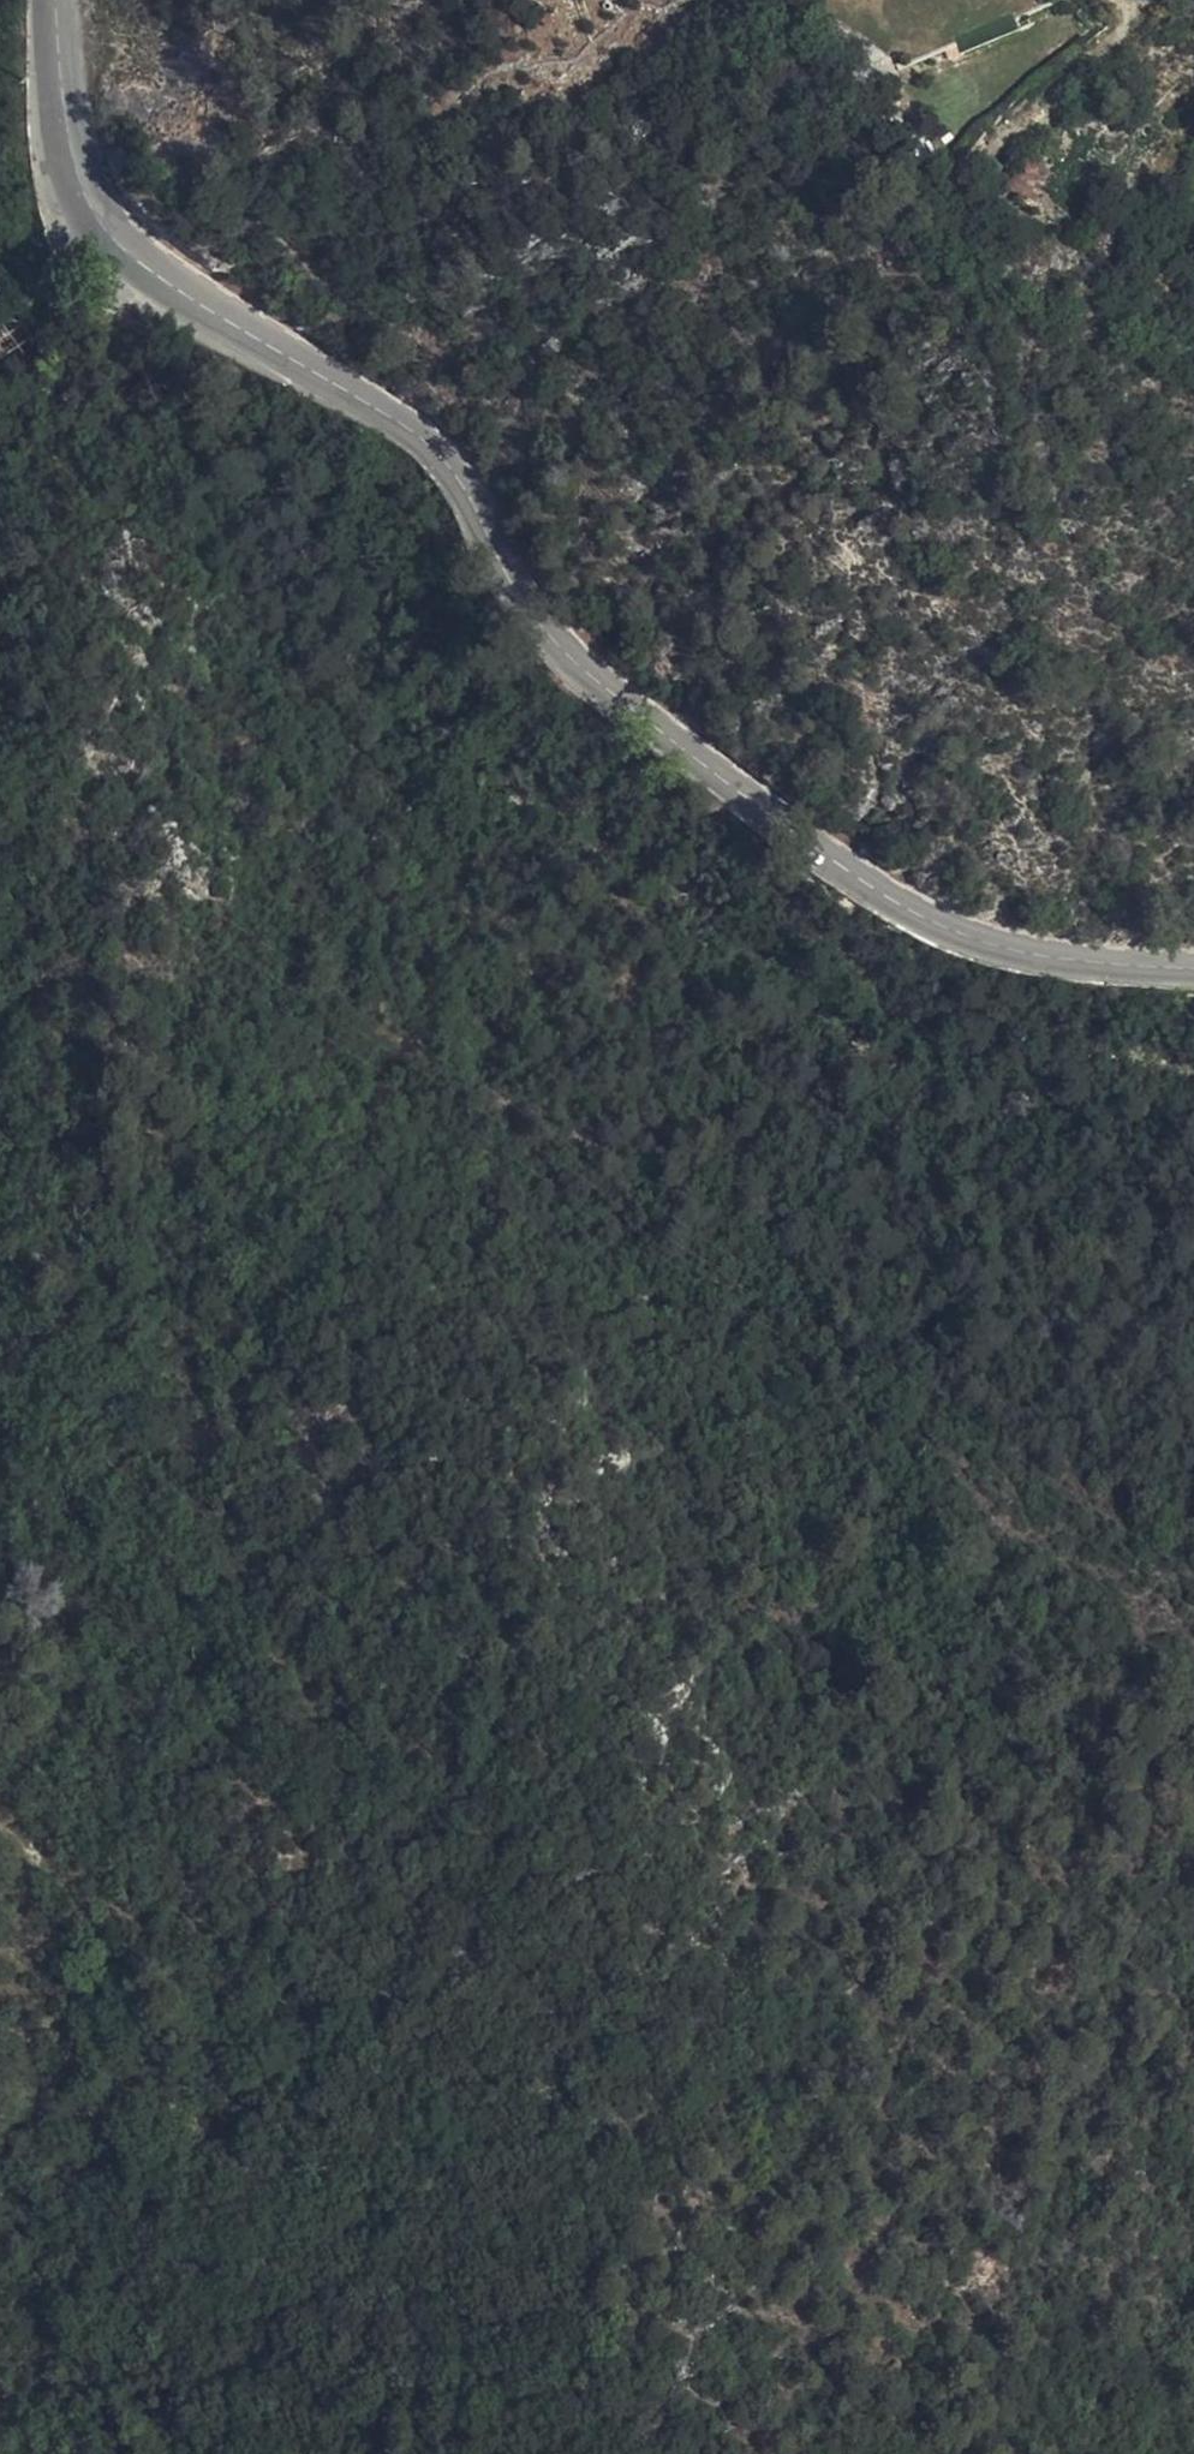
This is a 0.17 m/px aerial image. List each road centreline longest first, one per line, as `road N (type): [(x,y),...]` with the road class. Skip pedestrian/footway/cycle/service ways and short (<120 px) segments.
road 1 (tertiary): [(1193,968),(1092,963),(932,924),(865,886),(601,691),(510,593),(442,460),(313,364),(156,277),(91,211),(72,170),(57,0)]

